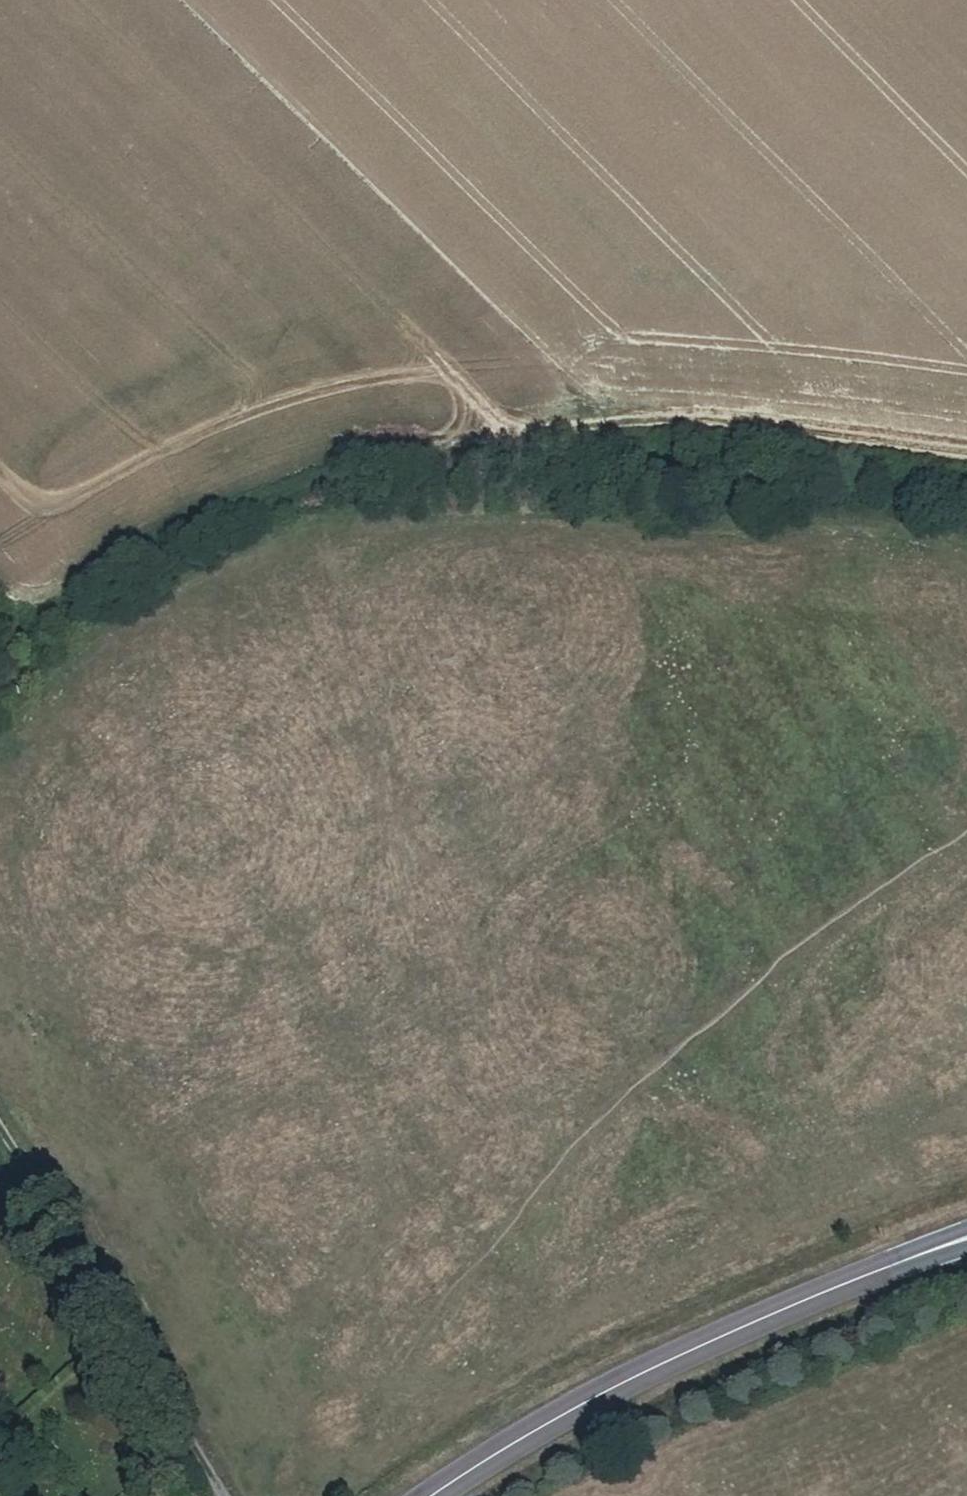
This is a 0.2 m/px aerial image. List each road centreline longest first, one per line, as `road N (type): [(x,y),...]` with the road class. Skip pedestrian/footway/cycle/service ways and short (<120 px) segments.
road 1 (secondary): [(966,1240),(624,1378),(447,1495)]
road 2 (track): [(0,1124),(219,1495)]

